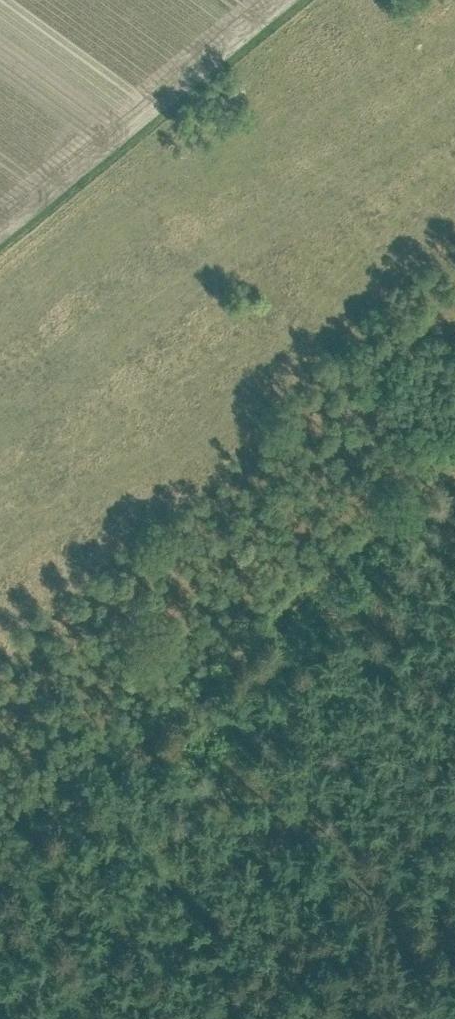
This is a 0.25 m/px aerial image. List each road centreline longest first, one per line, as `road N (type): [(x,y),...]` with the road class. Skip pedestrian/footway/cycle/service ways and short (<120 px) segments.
road 1 (track): [(454,465),(129,749),(454,990)]
road 2 (track): [(313,1018),(454,896)]
road 3 (track): [(129,749),(0,870)]

